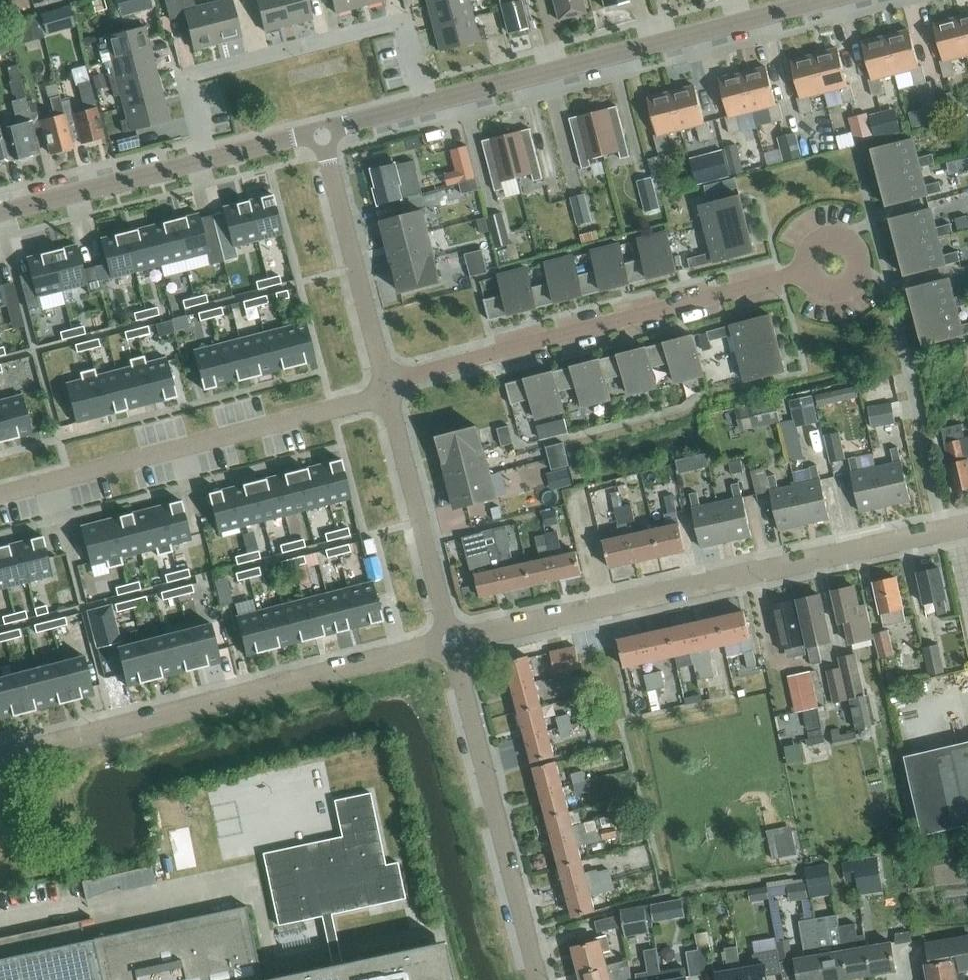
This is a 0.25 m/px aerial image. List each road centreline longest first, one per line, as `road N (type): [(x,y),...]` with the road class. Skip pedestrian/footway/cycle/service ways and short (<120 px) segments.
road 1 (residential): [(453,641),(967,524)]
road 2 (residential): [(0,759),(453,641)]
road 3 (residential): [(802,270),(385,384)]
road 4 (residential): [(821,0),(429,101)]
road 5 (residential): [(0,483),(385,384)]
road 6 (residential): [(429,101),(404,22),(187,76),(210,156)]
road 7 (residential): [(539,979),(453,641)]
road 8 (residential): [(453,641),(385,384)]
road 9 (residential): [(385,384),(317,130)]
road 10 (residential): [(210,156),(0,212)]
road 11 (residential): [(802,270),(812,289),(840,297),(858,286),(865,266),(856,243),(835,234),(813,241),(802,259)]

